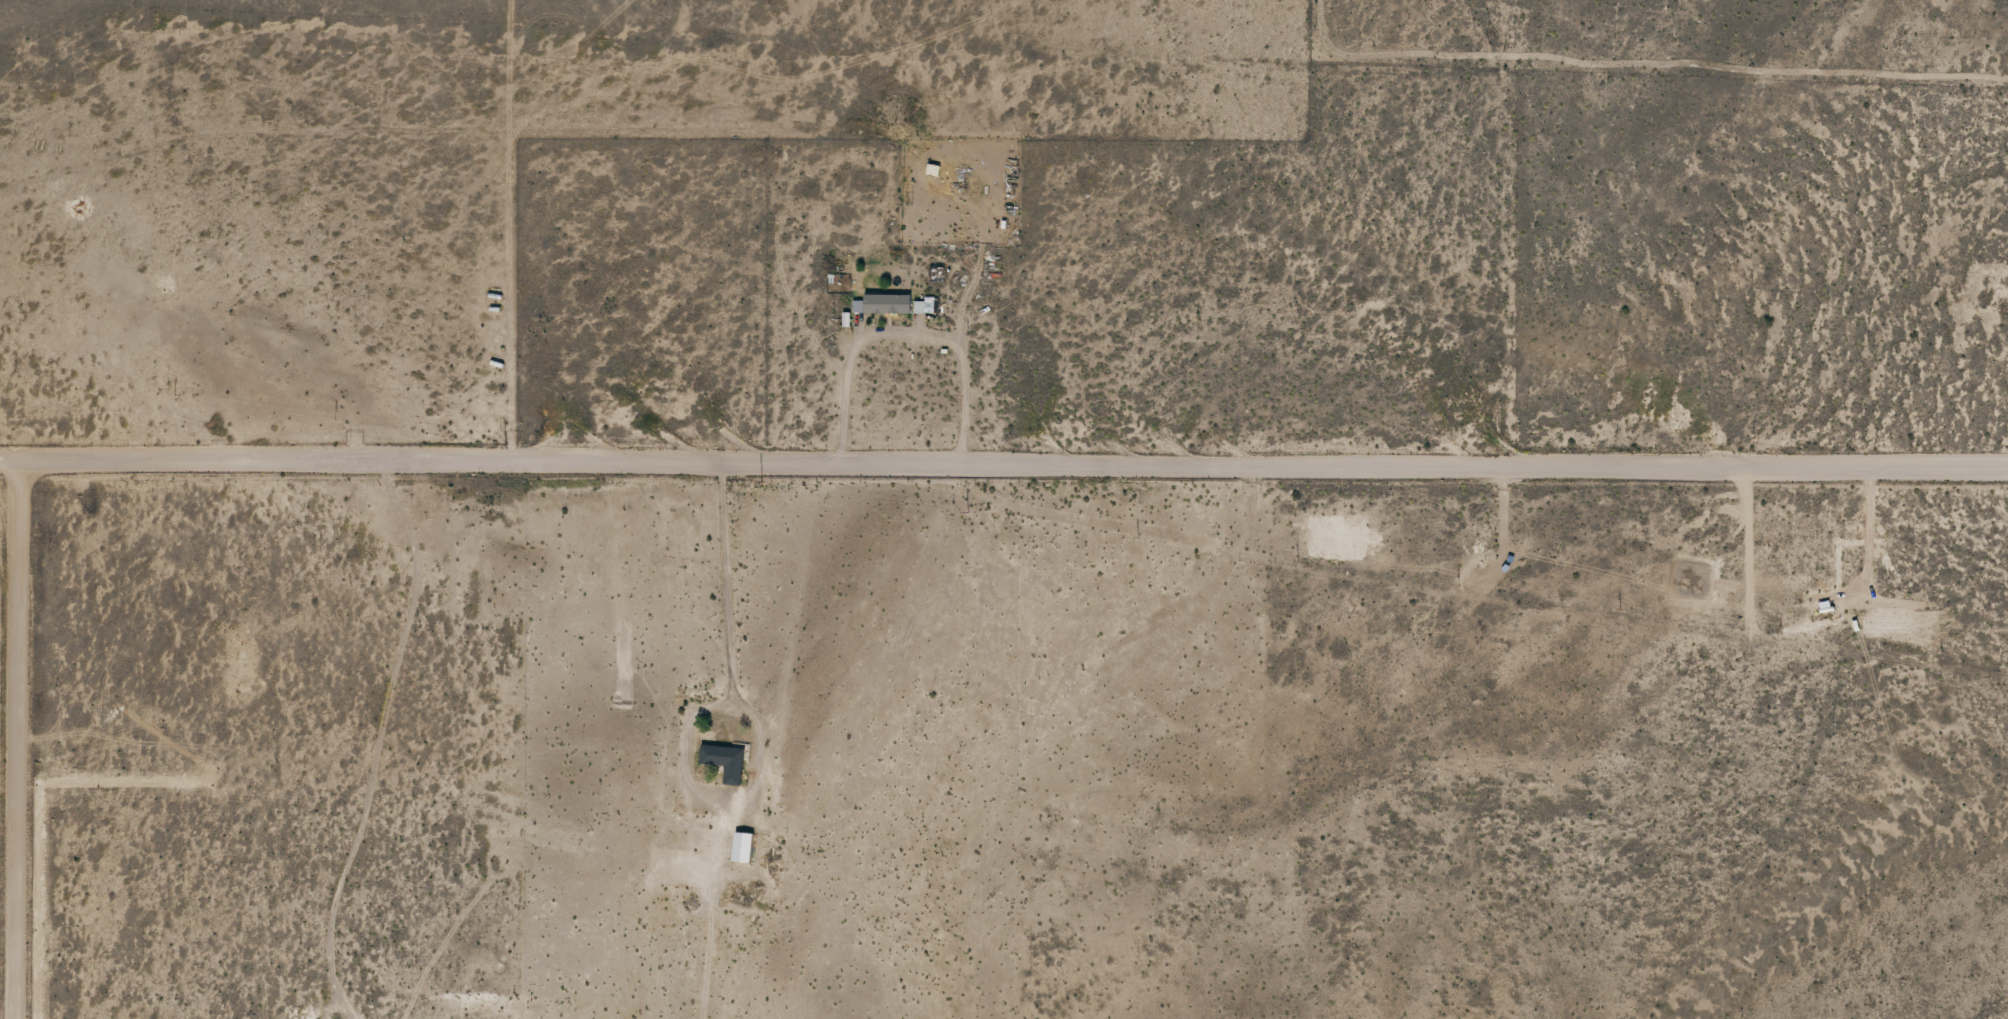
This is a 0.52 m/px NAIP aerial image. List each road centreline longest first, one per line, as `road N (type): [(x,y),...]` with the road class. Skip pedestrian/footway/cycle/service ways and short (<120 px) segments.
road 1 (residential): [(2007,474),(1697,466),(544,467),(397,458),(0,465)]
road 2 (track): [(1697,466),(1680,1018)]

